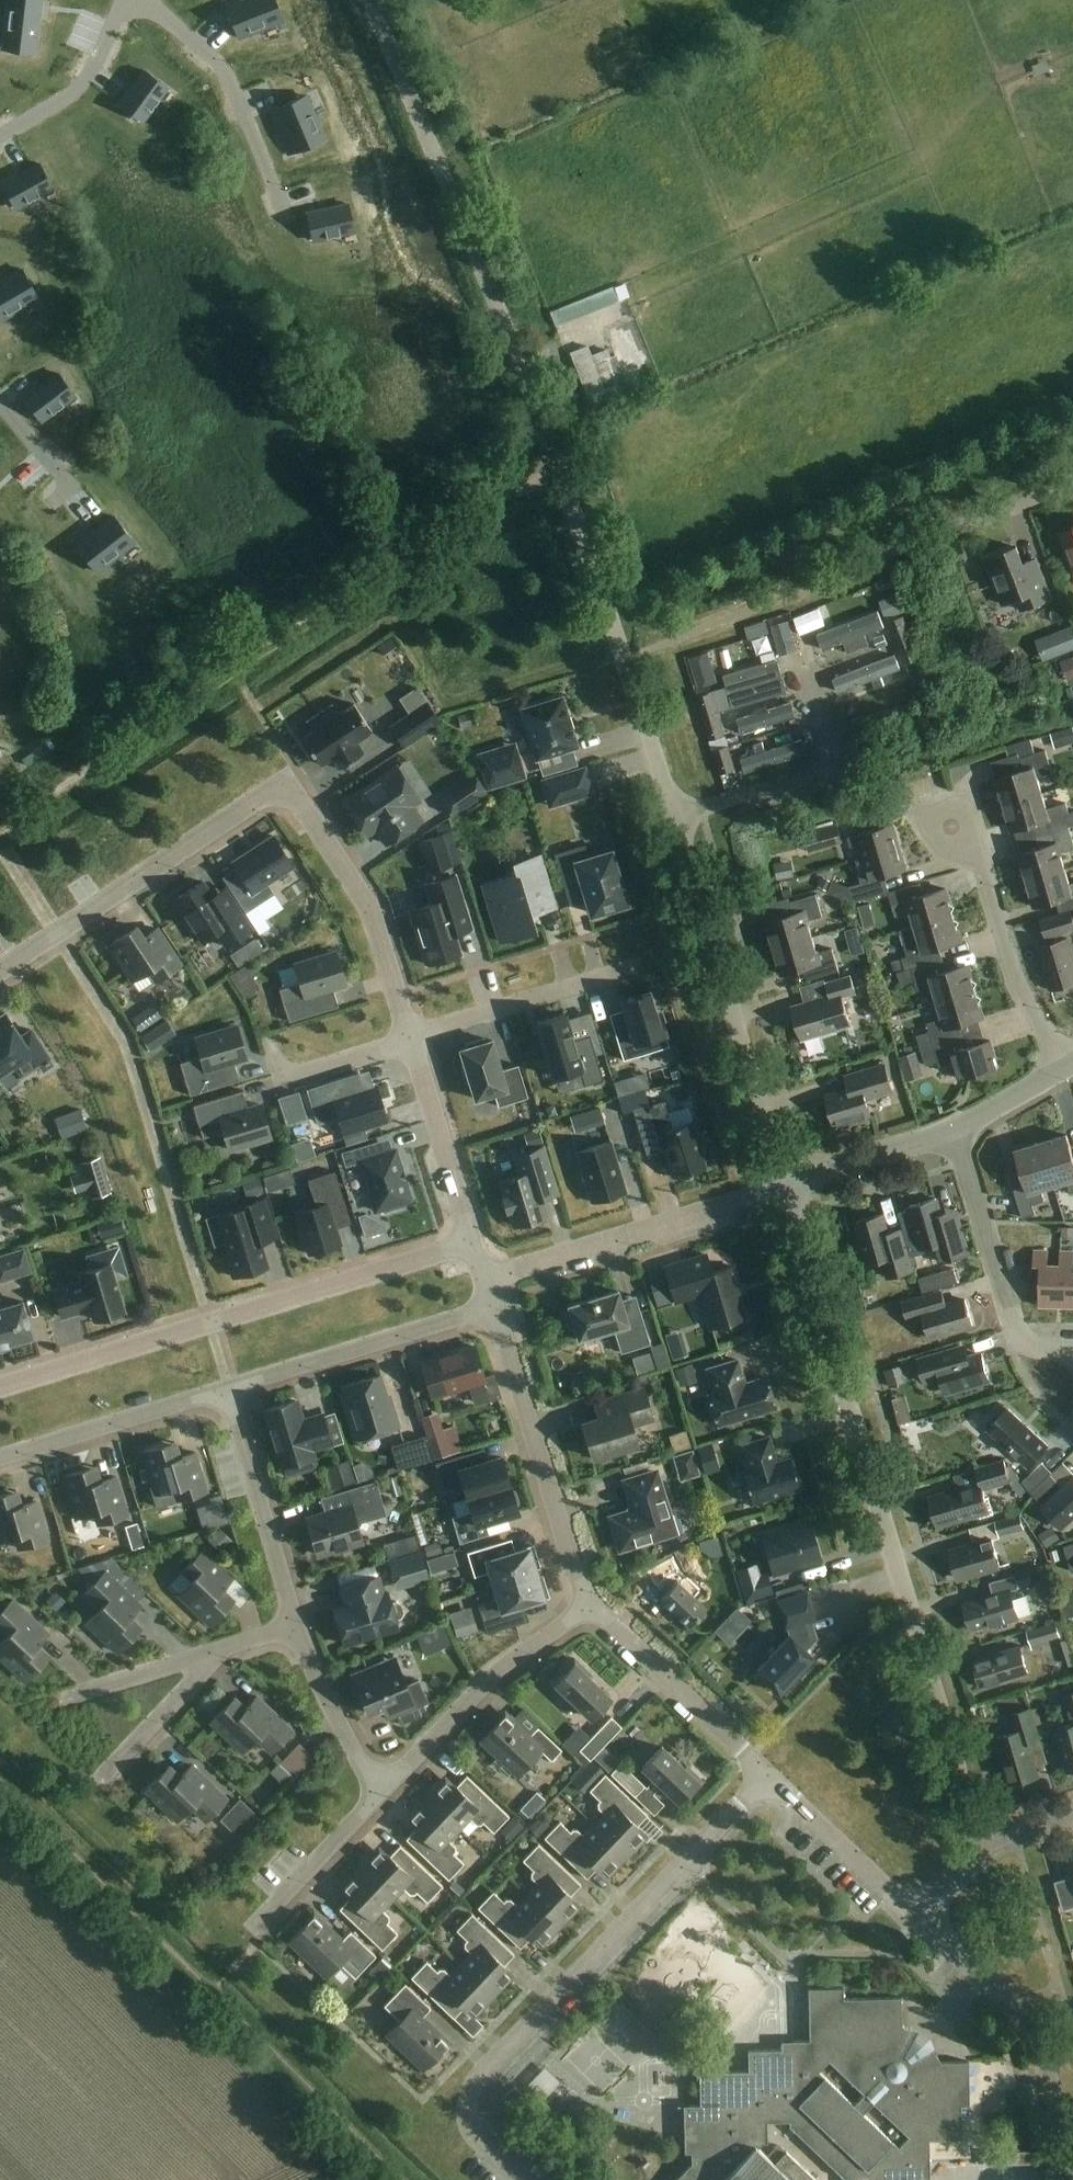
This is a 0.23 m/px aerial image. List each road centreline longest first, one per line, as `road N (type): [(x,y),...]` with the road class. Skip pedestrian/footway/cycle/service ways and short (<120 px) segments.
road 1 (unclassified): [(675,815),(557,468),(370,0)]
road 2 (unclassified): [(987,1836),(960,1774),(785,1185)]
road 3 (track): [(557,468),(0,836)]
road 4 (residential): [(410,1036),(368,904),(294,794),(276,791),(0,973)]
road 5 (track): [(0,1780),(403,2179)]
road 6 (residential): [(519,2179),(484,2145),(468,2114),(474,2084),(768,1778)]
road 7 (residential): [(0,1389),(468,1244)]
road 8 (unclassified): [(785,1185),(675,815)]
road 9 (residential): [(484,1278),(785,1185)]
road 10 (residential): [(1069,1068),(1020,982),(958,808),(929,807)]
road 11 (residential): [(590,1597),(492,1303)]
road 12 (unclassified): [(1072,2160),(1035,2032),(919,1917)]
road 13 (residential): [(590,1597),(380,1791)]
road 14 (residential): [(231,1390),(492,1303)]
road 15 (residential): [(675,815),(822,763),(831,729),(808,652)]
road 16 (residential): [(1072,1352),(1023,1342),(1007,1312),(961,1132)]
road 17 (residential): [(768,1778),(590,1597)]
road 18 (residential): [(297,1628),(231,1390)]
road 19 (residential): [(0,1459),(231,1390)]
road 20 (residential): [(410,1036),(634,969)]
road 21 (residential): [(468,1244),(410,1036)]
road 22 (residential): [(768,1778),(919,1917)]
road 23 (residential): [(785,1185),(961,1132)]
road 24 (residential): [(380,1791),(311,1671),(297,1628)]
road 25 (residential): [(380,1791),(259,1926)]
road 26 (residential): [(103,1778),(209,1659)]
road 27 (residential): [(63,1701),(209,1659)]
road 28 (residential): [(279,1081),(410,1036)]
road 29 (residential): [(1072,485),(947,533)]
road 30 (residential): [(961,1132),(1069,1068)]

